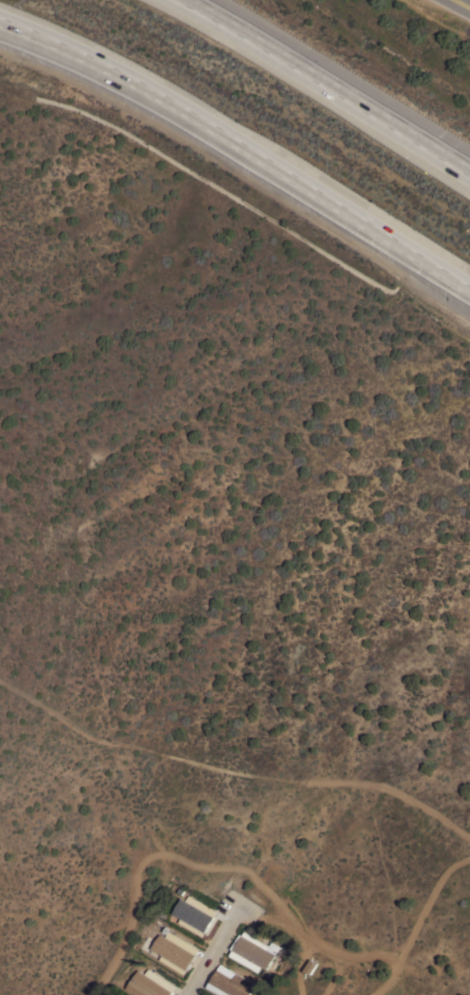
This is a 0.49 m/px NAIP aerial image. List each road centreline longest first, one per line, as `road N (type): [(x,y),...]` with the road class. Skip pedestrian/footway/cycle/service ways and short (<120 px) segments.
road 1 (motorway): [(0,11),(186,99),(469,282)]
road 2 (motorway): [(469,166),(198,0)]

